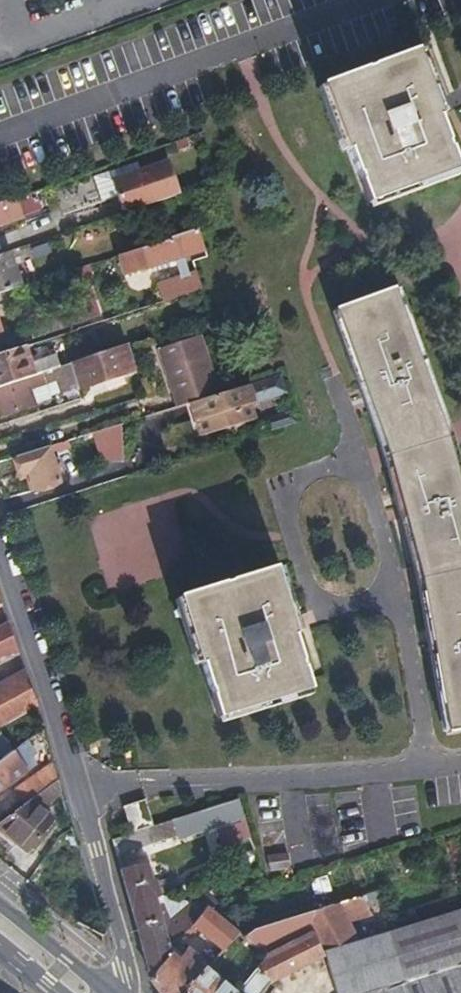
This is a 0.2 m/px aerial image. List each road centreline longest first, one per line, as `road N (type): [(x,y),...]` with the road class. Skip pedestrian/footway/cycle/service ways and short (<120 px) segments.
road 1 (residential): [(138,992),(85,804),(0,554)]
road 2 (primary): [(109,992),(0,903)]

